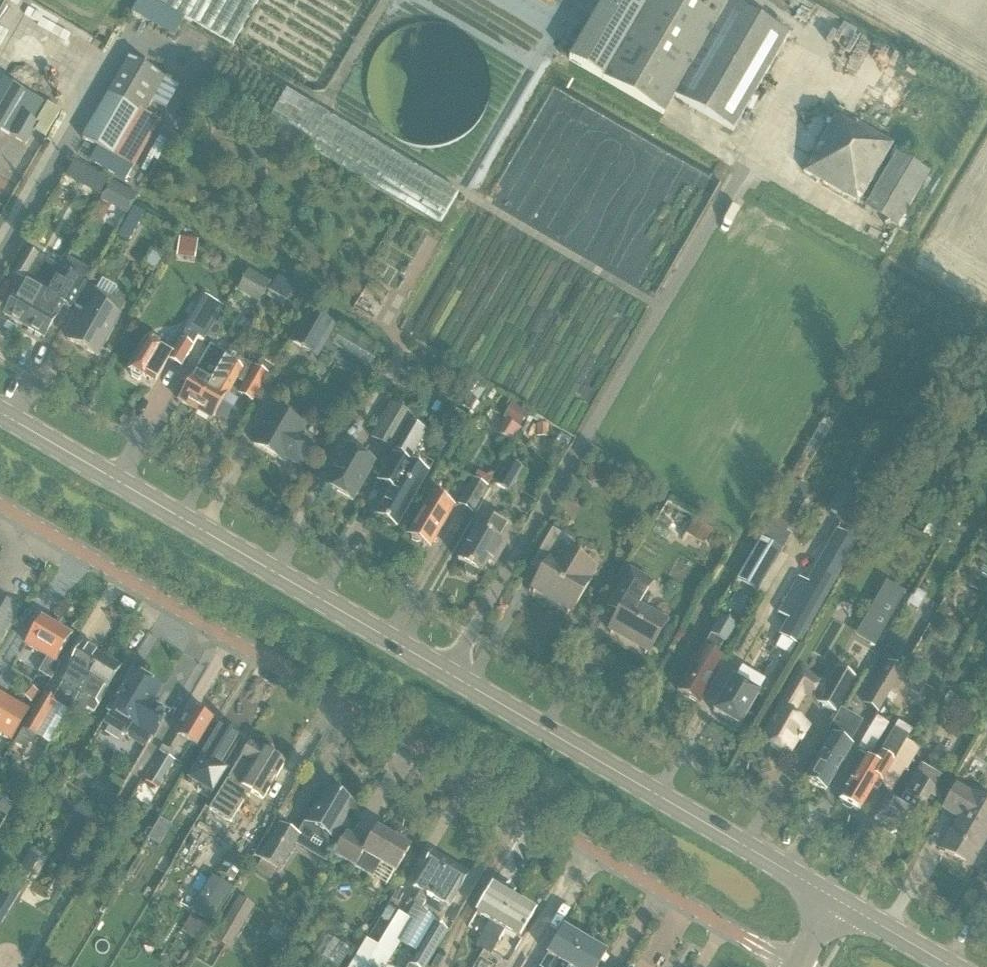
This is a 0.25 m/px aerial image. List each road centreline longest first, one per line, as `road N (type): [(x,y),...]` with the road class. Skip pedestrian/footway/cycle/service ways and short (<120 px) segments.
road 1 (tertiary): [(837,900),(0,412)]
road 2 (unclassified): [(0,505),(789,966)]
road 3 (tertiary): [(954,966),(837,900)]

